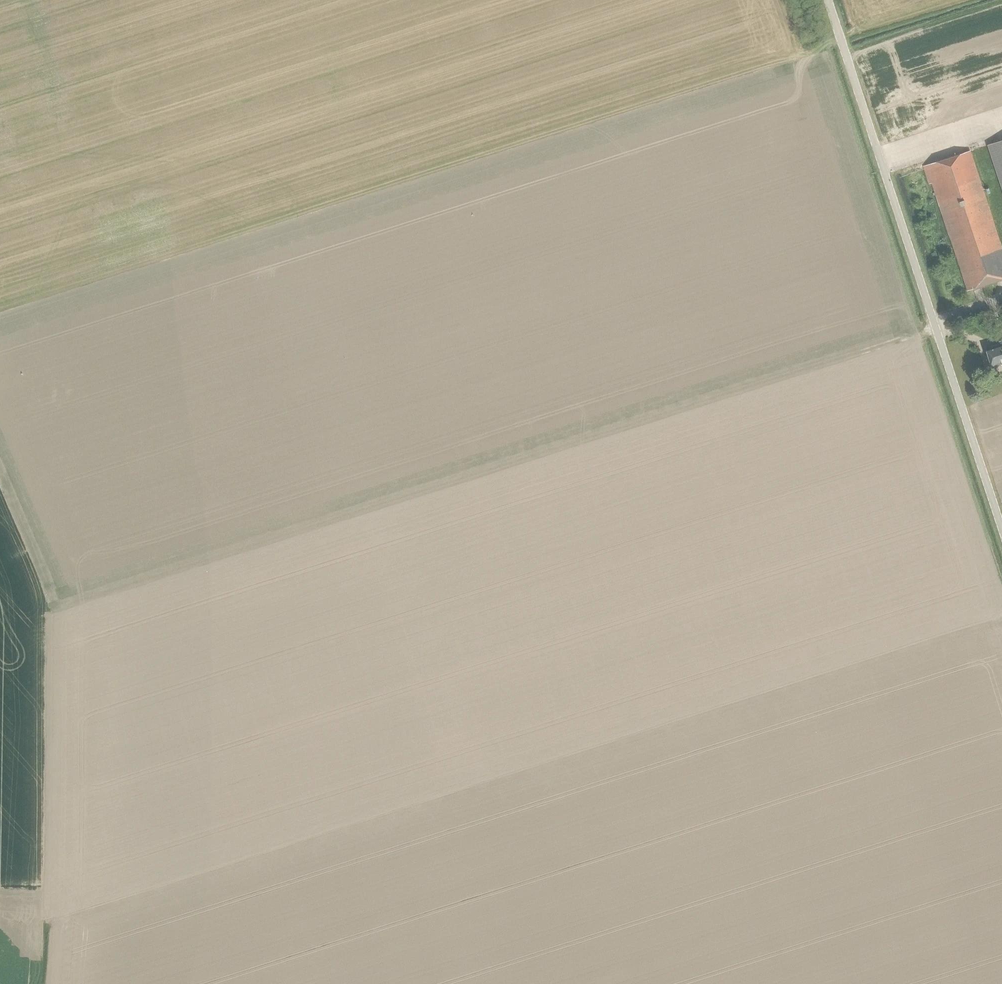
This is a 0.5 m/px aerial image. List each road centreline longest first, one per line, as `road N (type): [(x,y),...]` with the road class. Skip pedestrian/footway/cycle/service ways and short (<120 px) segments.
road 1 (unclassified): [(1001,531),(827,0)]

